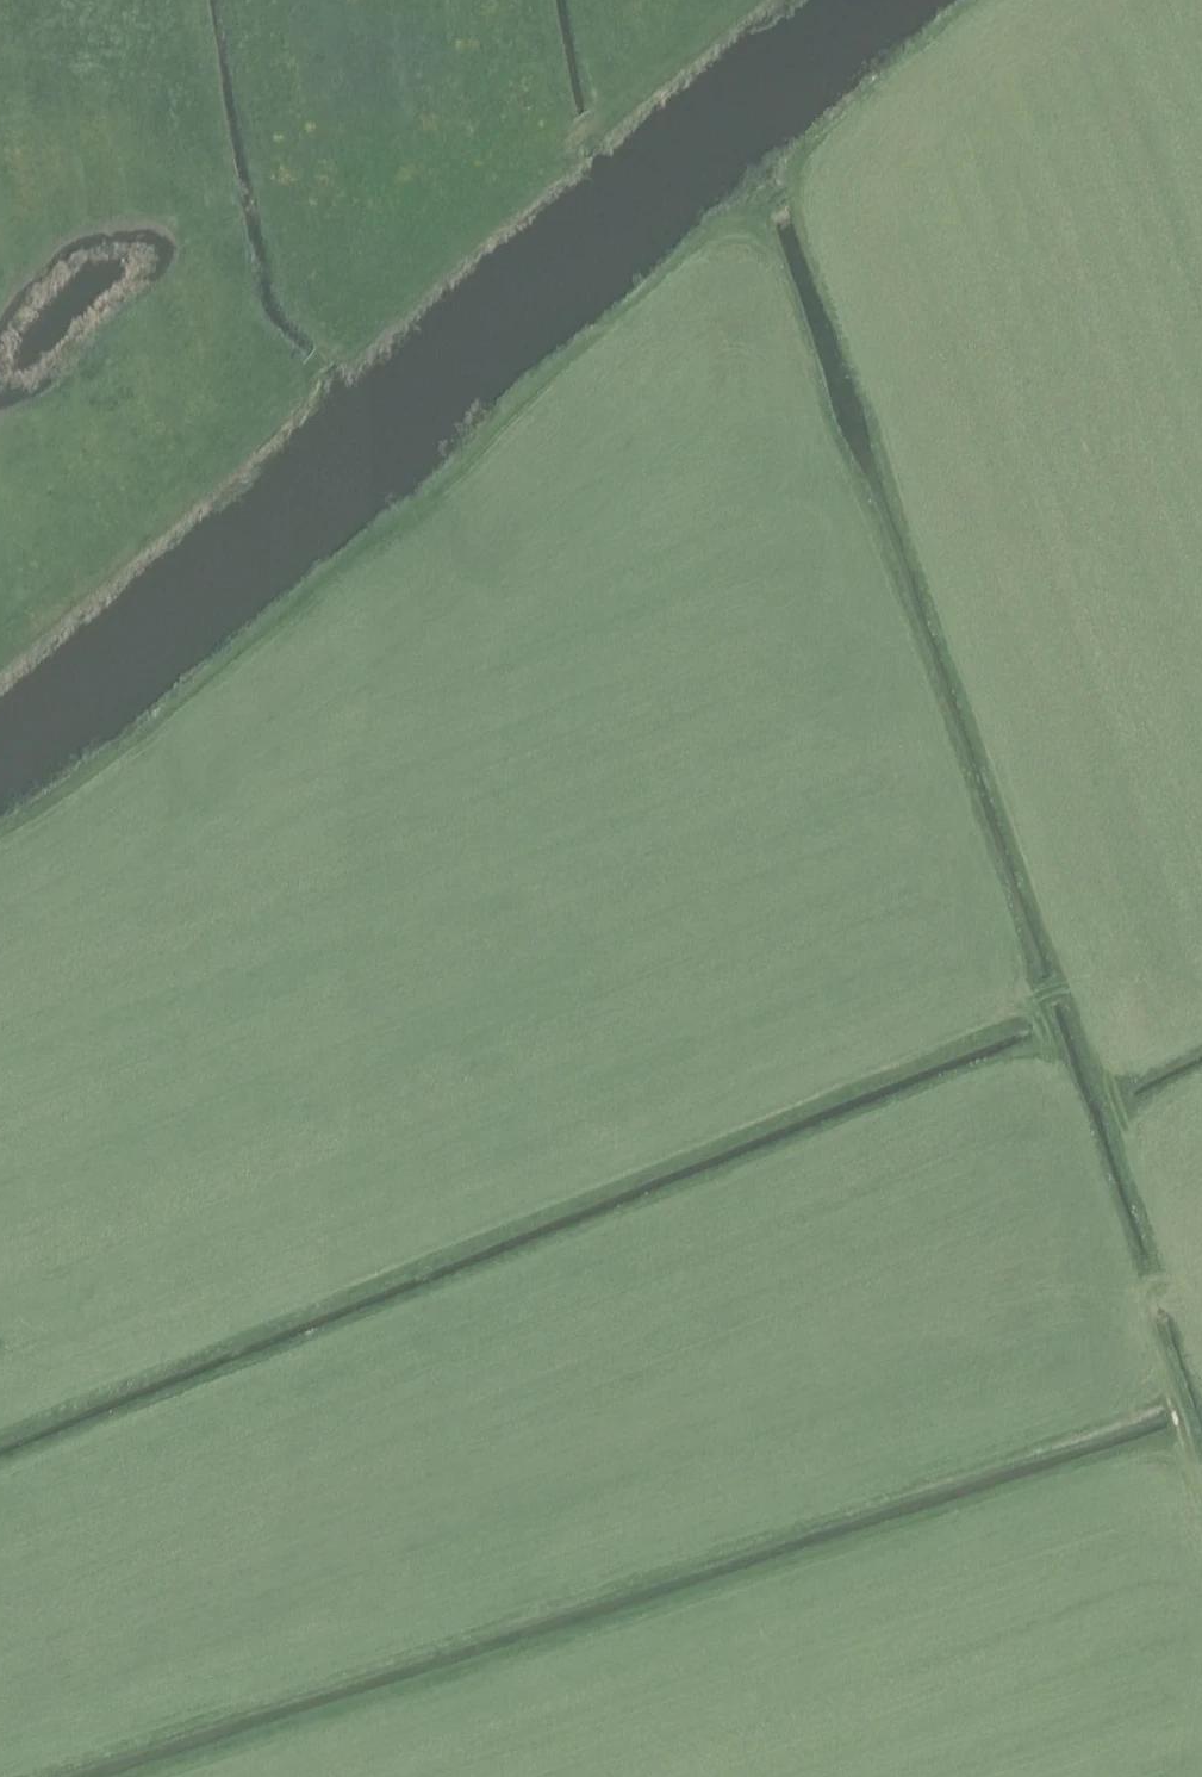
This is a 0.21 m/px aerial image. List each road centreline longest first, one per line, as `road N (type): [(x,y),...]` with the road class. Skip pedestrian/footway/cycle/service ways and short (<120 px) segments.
road 1 (track): [(1201,1346),(1127,1118)]

